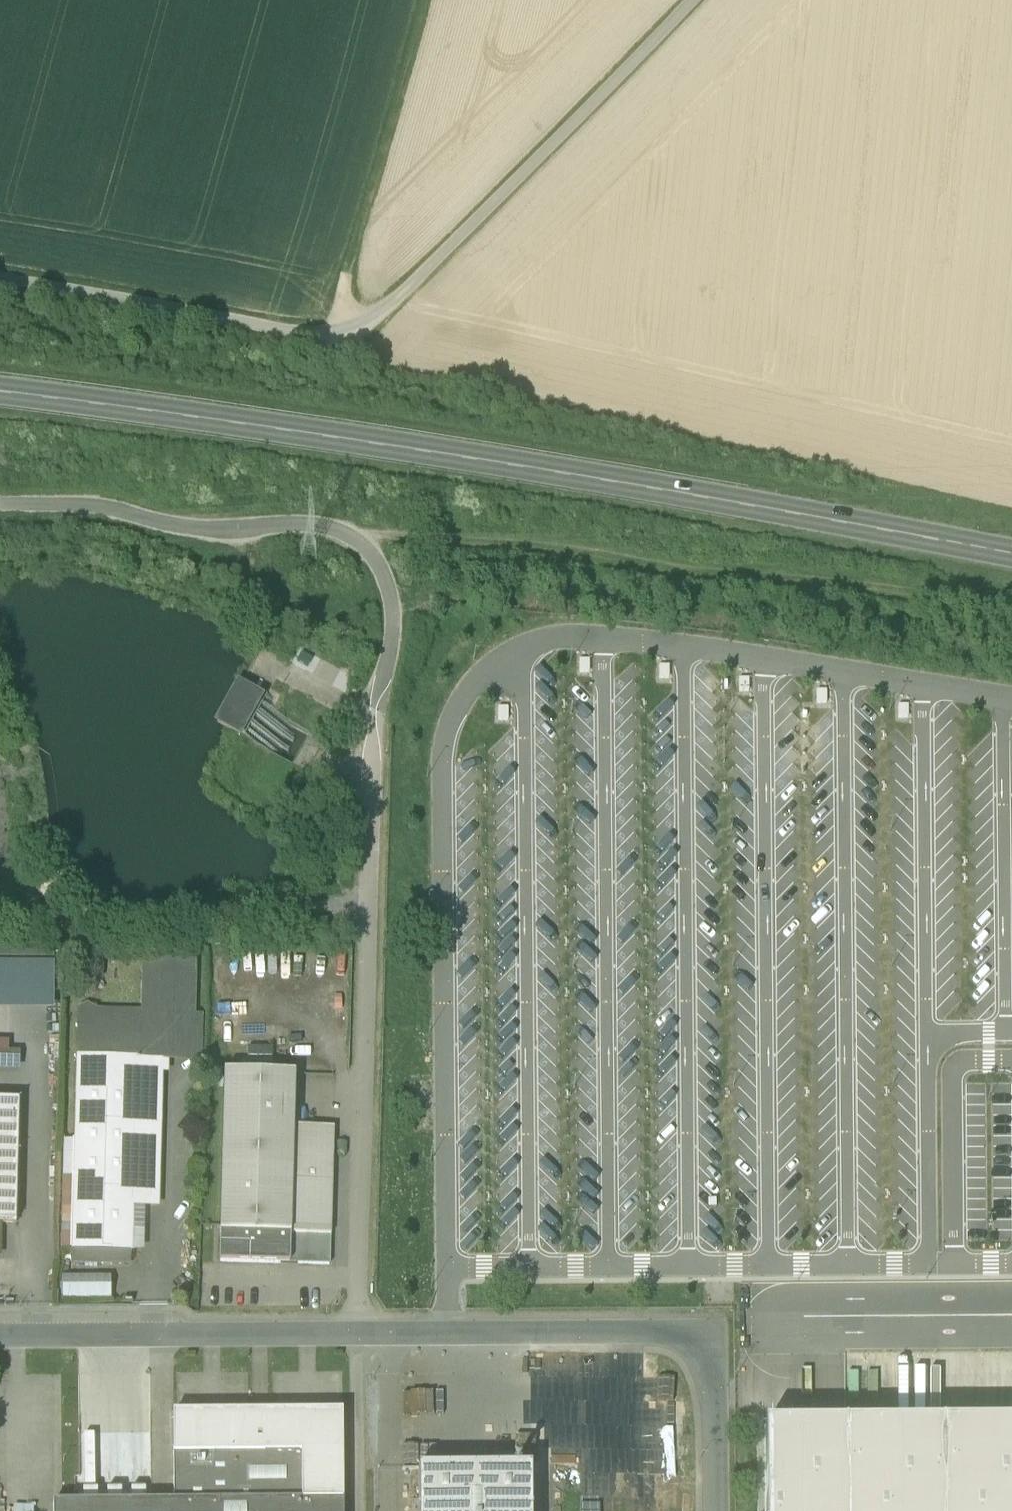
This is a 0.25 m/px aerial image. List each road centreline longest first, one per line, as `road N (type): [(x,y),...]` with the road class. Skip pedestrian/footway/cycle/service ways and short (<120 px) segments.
road 1 (primary): [(1011,558),(327,443),(0,398)]
road 2 (residential): [(717,1510),(715,1329),(0,1332)]
road 3 (unclassified): [(0,281),(300,334),(346,334),(392,307),(693,0)]
road 4 (track): [(424,0),(339,289),(346,334)]

